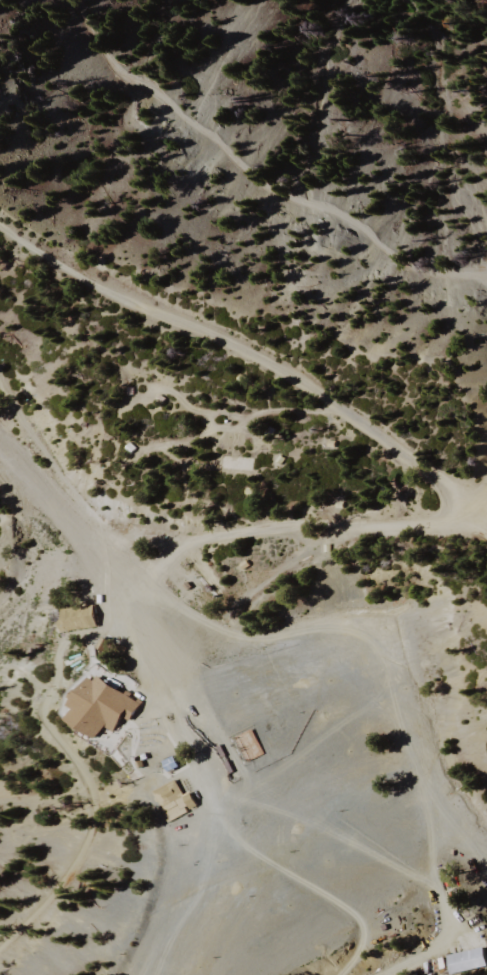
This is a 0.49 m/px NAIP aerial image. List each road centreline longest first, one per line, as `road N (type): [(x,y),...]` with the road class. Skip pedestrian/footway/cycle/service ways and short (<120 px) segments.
road 1 (track): [(0,224),(109,294),(264,361),(388,446),(471,520)]
road 2 (track): [(69,0),(114,64),(264,181),(343,218),(392,259),(426,272),(486,278)]
road 3 (track): [(343,974),(363,946),(356,911),(255,859),(219,828),(198,749),(134,644),(112,628)]
road 4 (track): [(145,585),(112,628),(76,635),(59,652),(44,718),(77,776),(84,822),(65,868),(0,943)]
road 5 (track): [(145,585),(134,644),(200,707),(246,778),(279,772),(374,703),(389,675)]
road 6 (track): [(427,775),(374,640),(344,625),(223,622),(145,585)]
road 7 (track): [(471,520),(443,529),(339,527),(189,548),(145,585)]
road 8 (track): [(145,585),(59,480),(0,388)]
road 9 (track): [(439,896),(302,817),(244,804),(246,778)]
road 10 (track): [(412,736),(452,935)]

